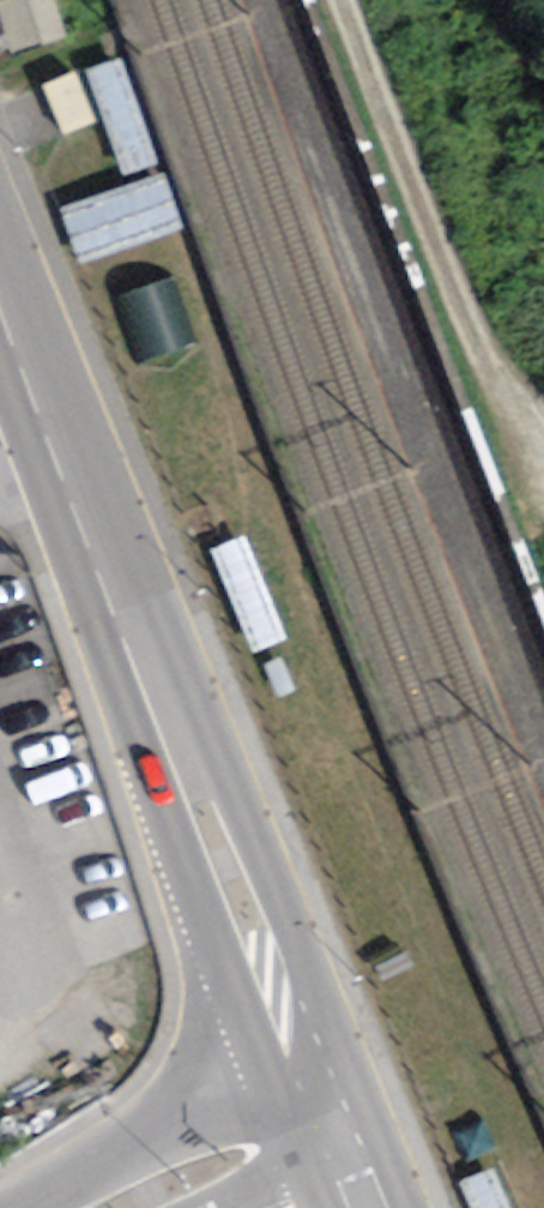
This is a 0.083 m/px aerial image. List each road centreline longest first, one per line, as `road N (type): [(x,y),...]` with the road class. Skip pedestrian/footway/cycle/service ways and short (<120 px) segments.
road 1 (primary): [(336,1130),(0,276)]
road 2 (track): [(344,0),(543,452)]
road 3 (tertiary): [(336,1130),(125,1207)]

